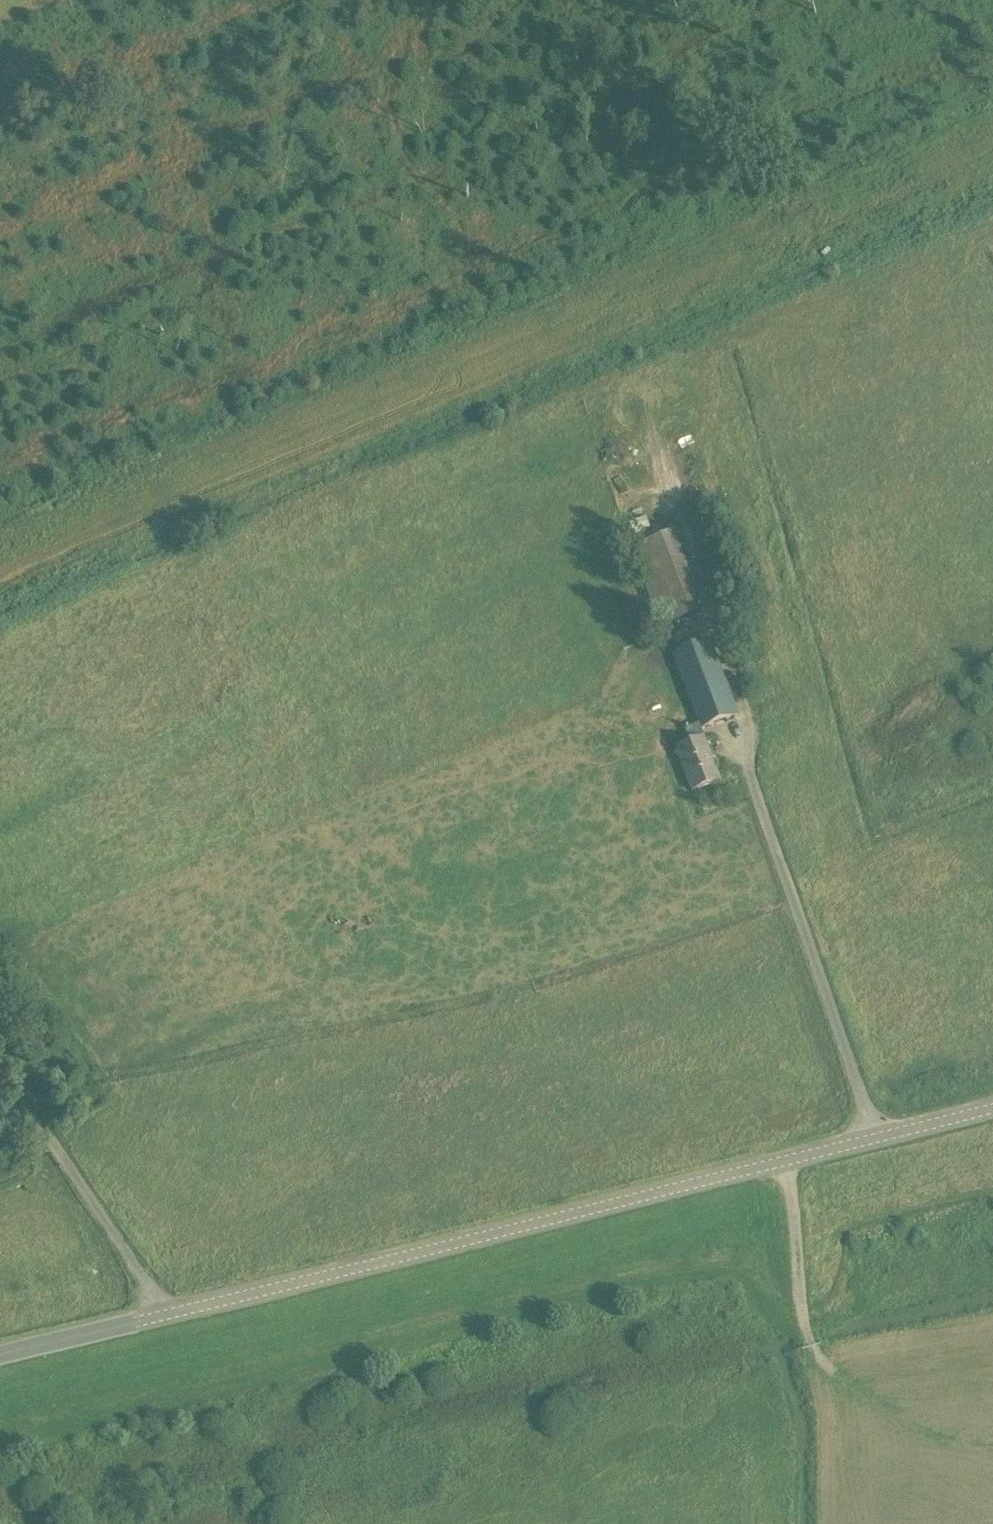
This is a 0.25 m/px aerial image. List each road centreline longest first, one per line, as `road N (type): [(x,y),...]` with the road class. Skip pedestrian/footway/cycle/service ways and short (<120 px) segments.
road 1 (tertiary): [(0,1355),(992,1106)]
road 2 (track): [(797,1303),(785,1158)]

